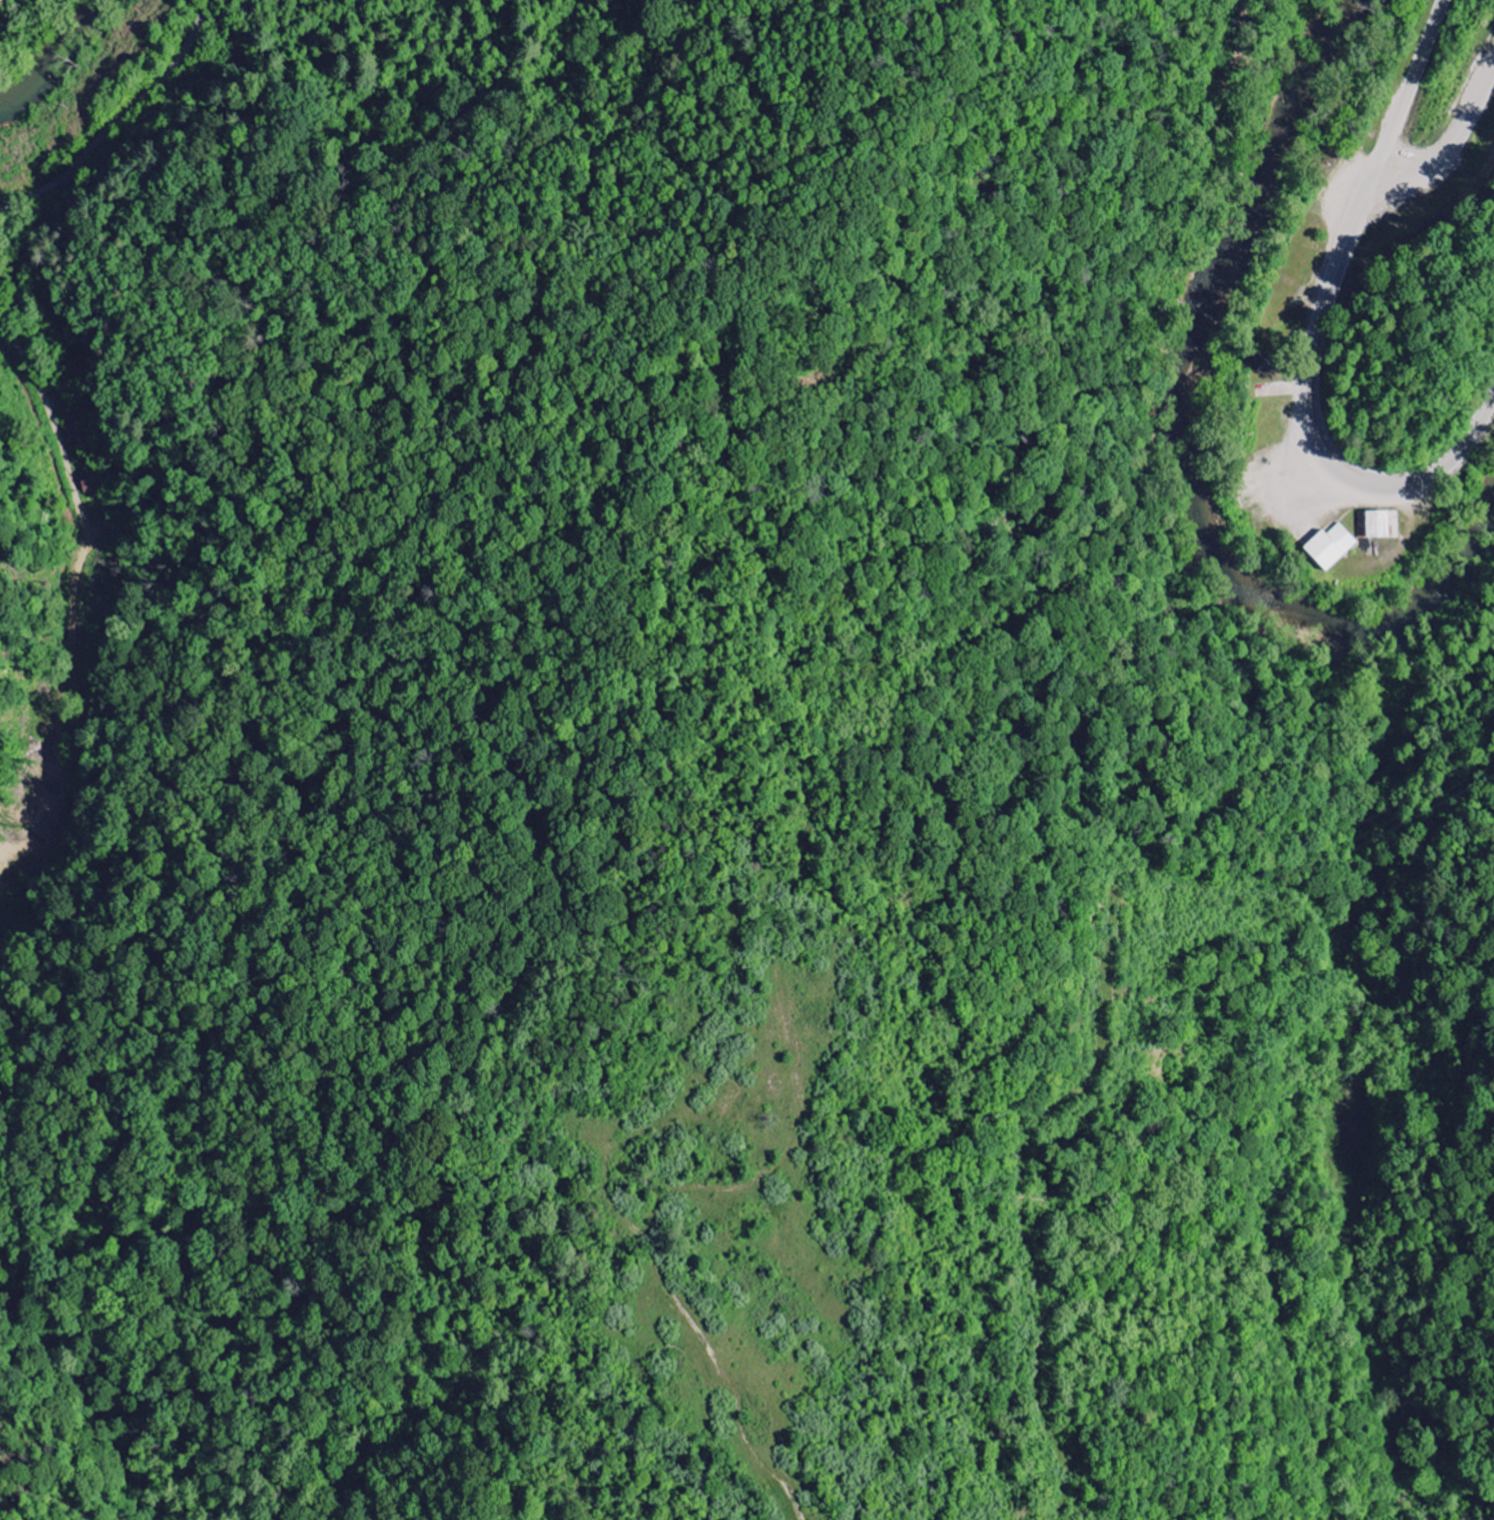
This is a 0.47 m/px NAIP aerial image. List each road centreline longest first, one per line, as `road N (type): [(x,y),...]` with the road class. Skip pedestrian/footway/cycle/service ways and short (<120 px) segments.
road 1 (secondary): [(1493,391),(1448,460),(1404,480),(1365,475),(1342,462),(1319,431),(1313,406),(1334,281),(1443,0)]
road 2 (residential): [(0,323),(39,381),(88,534),(76,604),(85,668)]
road 3 (residential): [(211,0),(155,87),(69,174),(0,215)]

